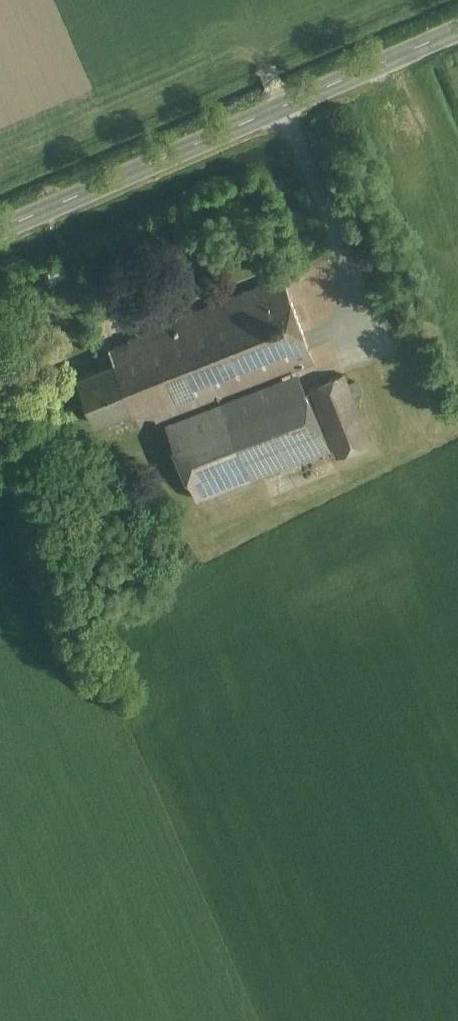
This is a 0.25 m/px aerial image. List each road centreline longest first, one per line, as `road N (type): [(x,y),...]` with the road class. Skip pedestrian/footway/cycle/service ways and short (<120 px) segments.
road 1 (track): [(0,506),(61,654),(148,793),(230,990)]
road 2 (tertiary): [(0,229),(457,32)]

